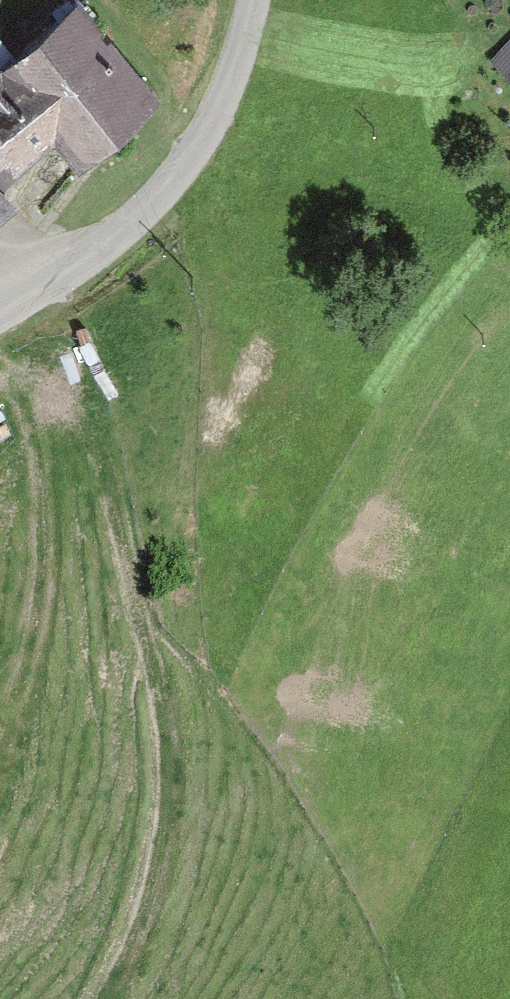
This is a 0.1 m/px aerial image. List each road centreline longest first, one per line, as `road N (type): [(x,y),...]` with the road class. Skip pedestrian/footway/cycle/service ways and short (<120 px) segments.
road 1 (track): [(105,998),(146,913),(164,848),(165,713),(138,589),(87,433),(71,410),(0,355)]
road 2 (track): [(0,782),(42,597),(47,511),(38,435),(1,356)]
road 3 (unclassified): [(256,0),(231,80),(186,167),(153,204),(0,314)]

